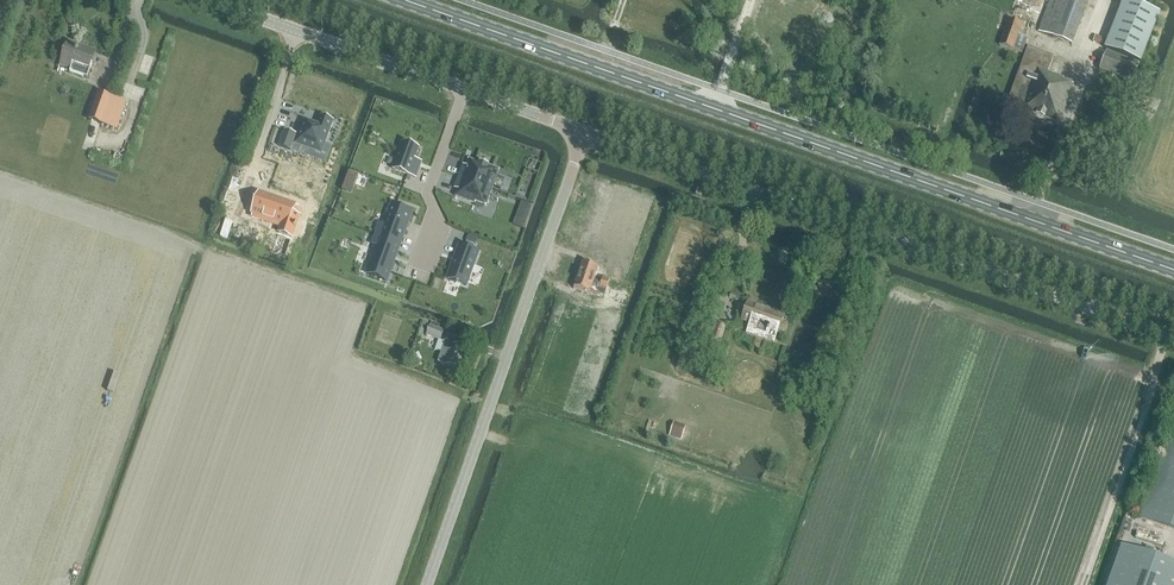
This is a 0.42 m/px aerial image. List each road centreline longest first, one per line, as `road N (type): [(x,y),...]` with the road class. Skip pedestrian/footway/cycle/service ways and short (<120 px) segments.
road 1 (primary): [(1173,269),(407,0)]
road 2 (unclassified): [(1173,336),(584,134)]
road 3 (tertiary): [(426,584),(584,134)]
road 4 (tertiary): [(464,91),(208,0)]
road 5 (unclassified): [(464,91),(428,193),(437,223),(422,267)]
road 6 (tertiary): [(584,134),(464,91)]

